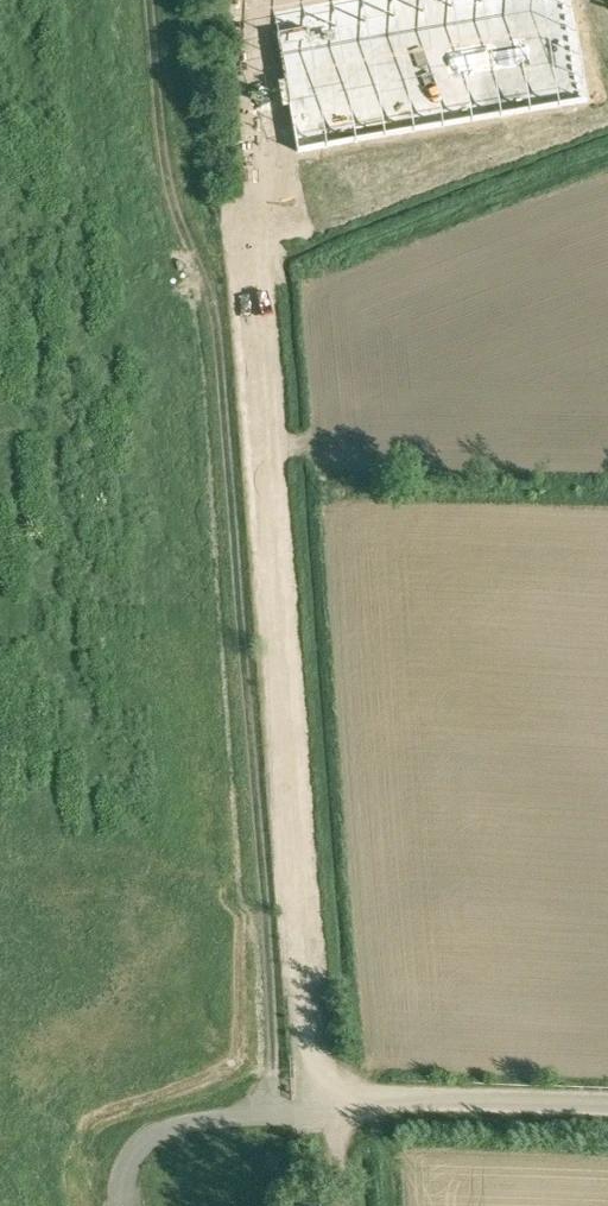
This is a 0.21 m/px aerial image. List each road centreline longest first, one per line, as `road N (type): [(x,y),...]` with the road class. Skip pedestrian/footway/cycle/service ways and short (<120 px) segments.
road 1 (unclassified): [(343,1104),(607,1110)]

